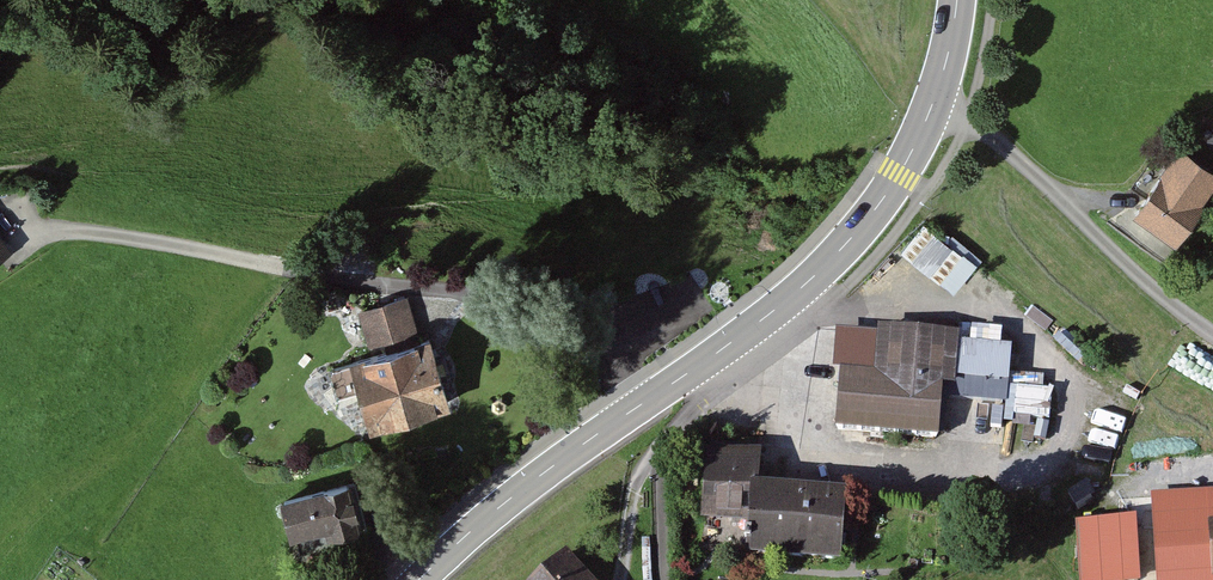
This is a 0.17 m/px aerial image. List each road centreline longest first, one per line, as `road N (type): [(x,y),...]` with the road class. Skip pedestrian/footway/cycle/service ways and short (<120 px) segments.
road 1 (tertiary): [(420,579),(537,478),(744,334),(843,248),(901,175),(933,105),(958,0)]
road 2 (track): [(933,105),(1020,162),(1212,333)]

